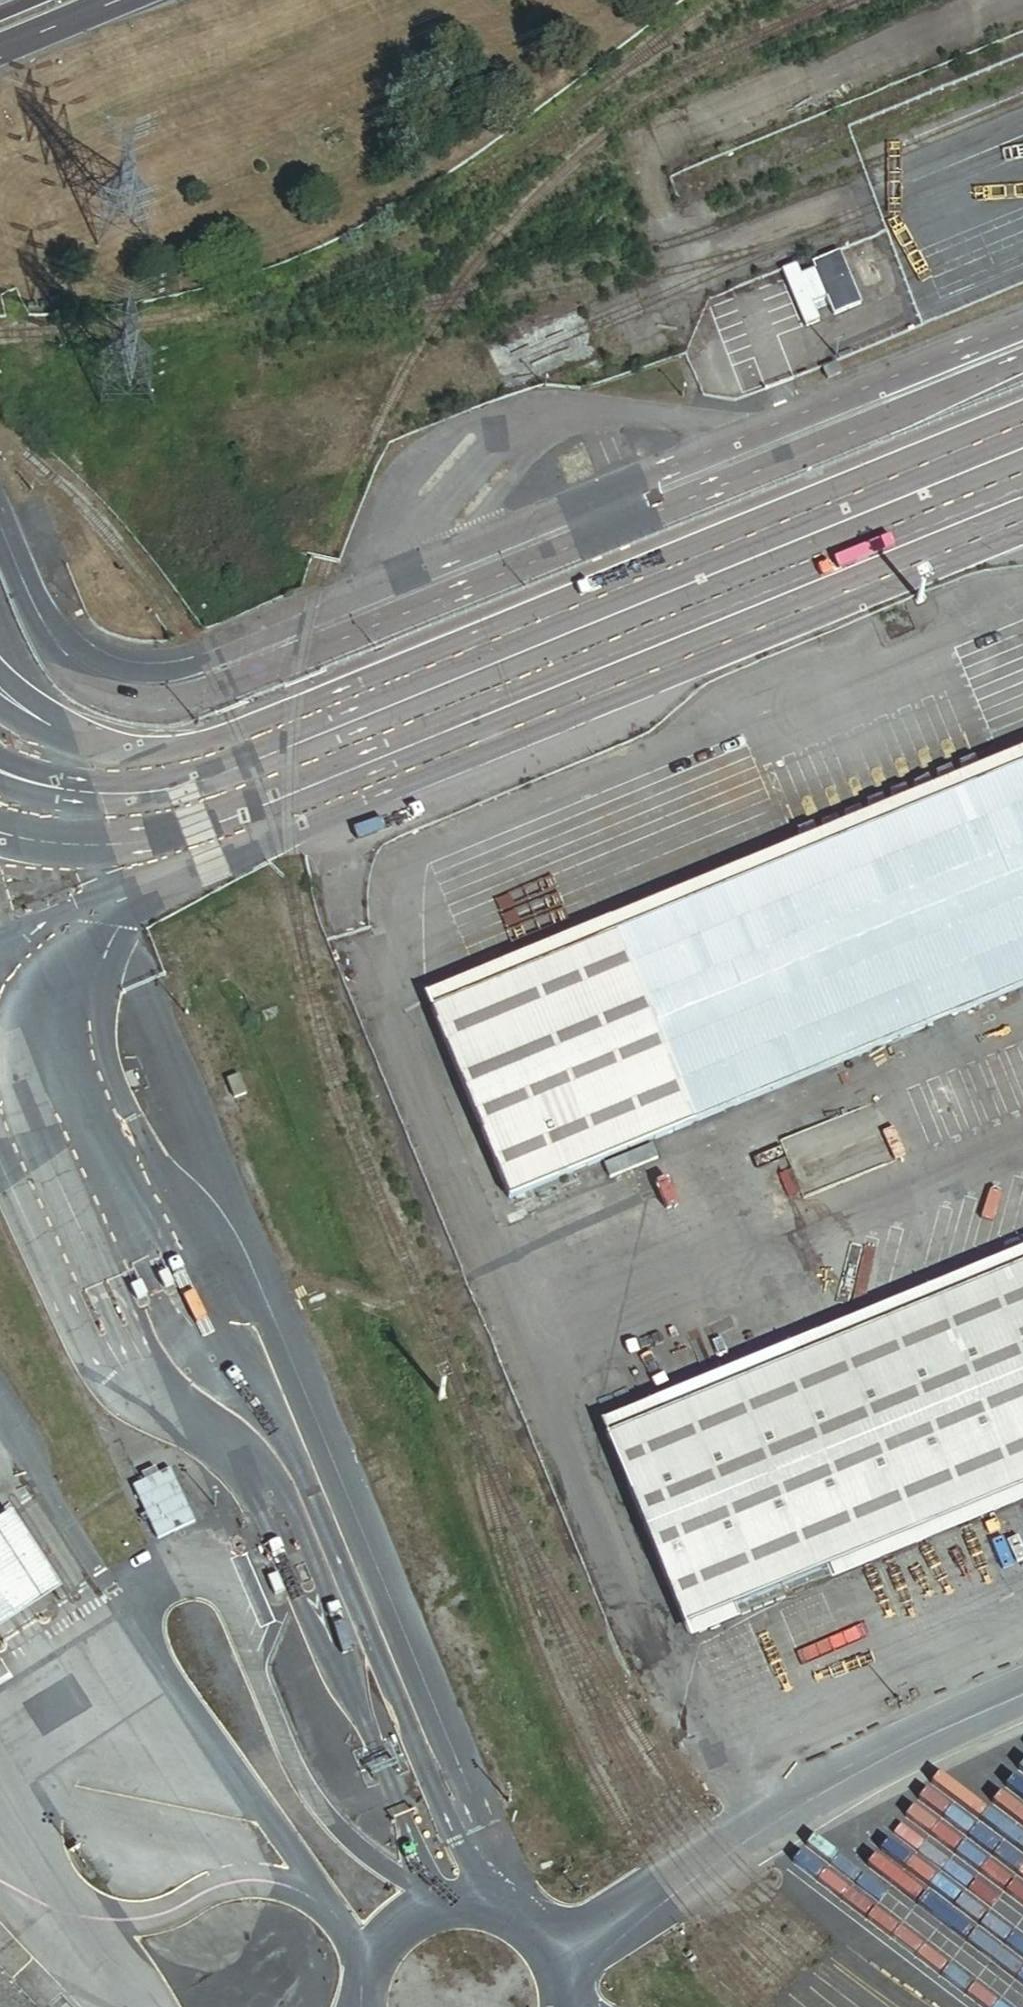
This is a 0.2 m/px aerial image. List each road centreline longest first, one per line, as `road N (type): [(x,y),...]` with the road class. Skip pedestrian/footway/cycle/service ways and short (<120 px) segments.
road 1 (secondary): [(0,51),(125,0)]

